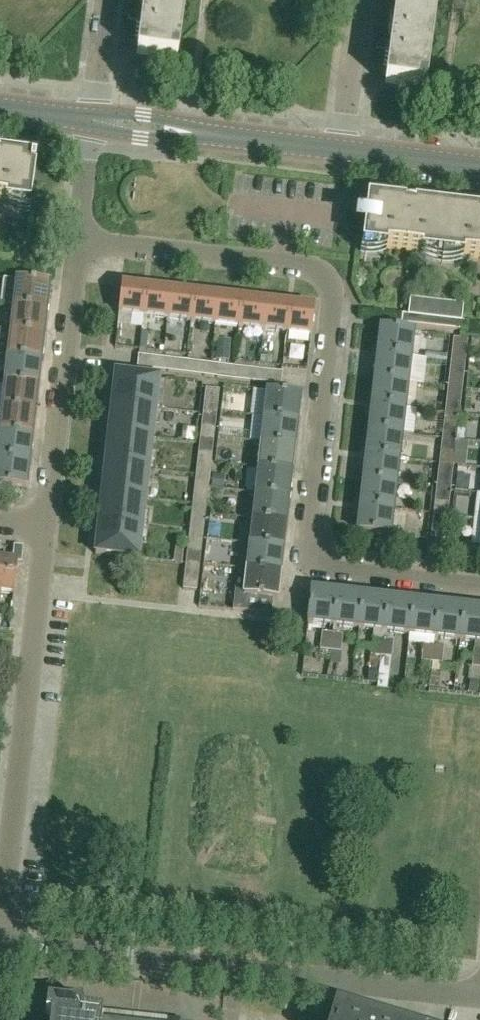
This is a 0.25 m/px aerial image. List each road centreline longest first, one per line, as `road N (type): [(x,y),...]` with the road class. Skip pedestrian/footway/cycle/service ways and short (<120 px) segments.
road 1 (residential): [(479,586),(313,561),(307,533),(329,278),(318,269),(79,240)]
road 2 (residential): [(479,997),(0,944)]
road 3 (residential): [(0,941),(45,528)]
road 4 (residential): [(45,528),(79,240)]
road 5 (tertiary): [(341,149),(93,122)]
road 6 (residential): [(341,149),(360,0)]
road 7 (tertiary): [(479,164),(341,149)]
road 8 (residential): [(93,122),(109,0)]

